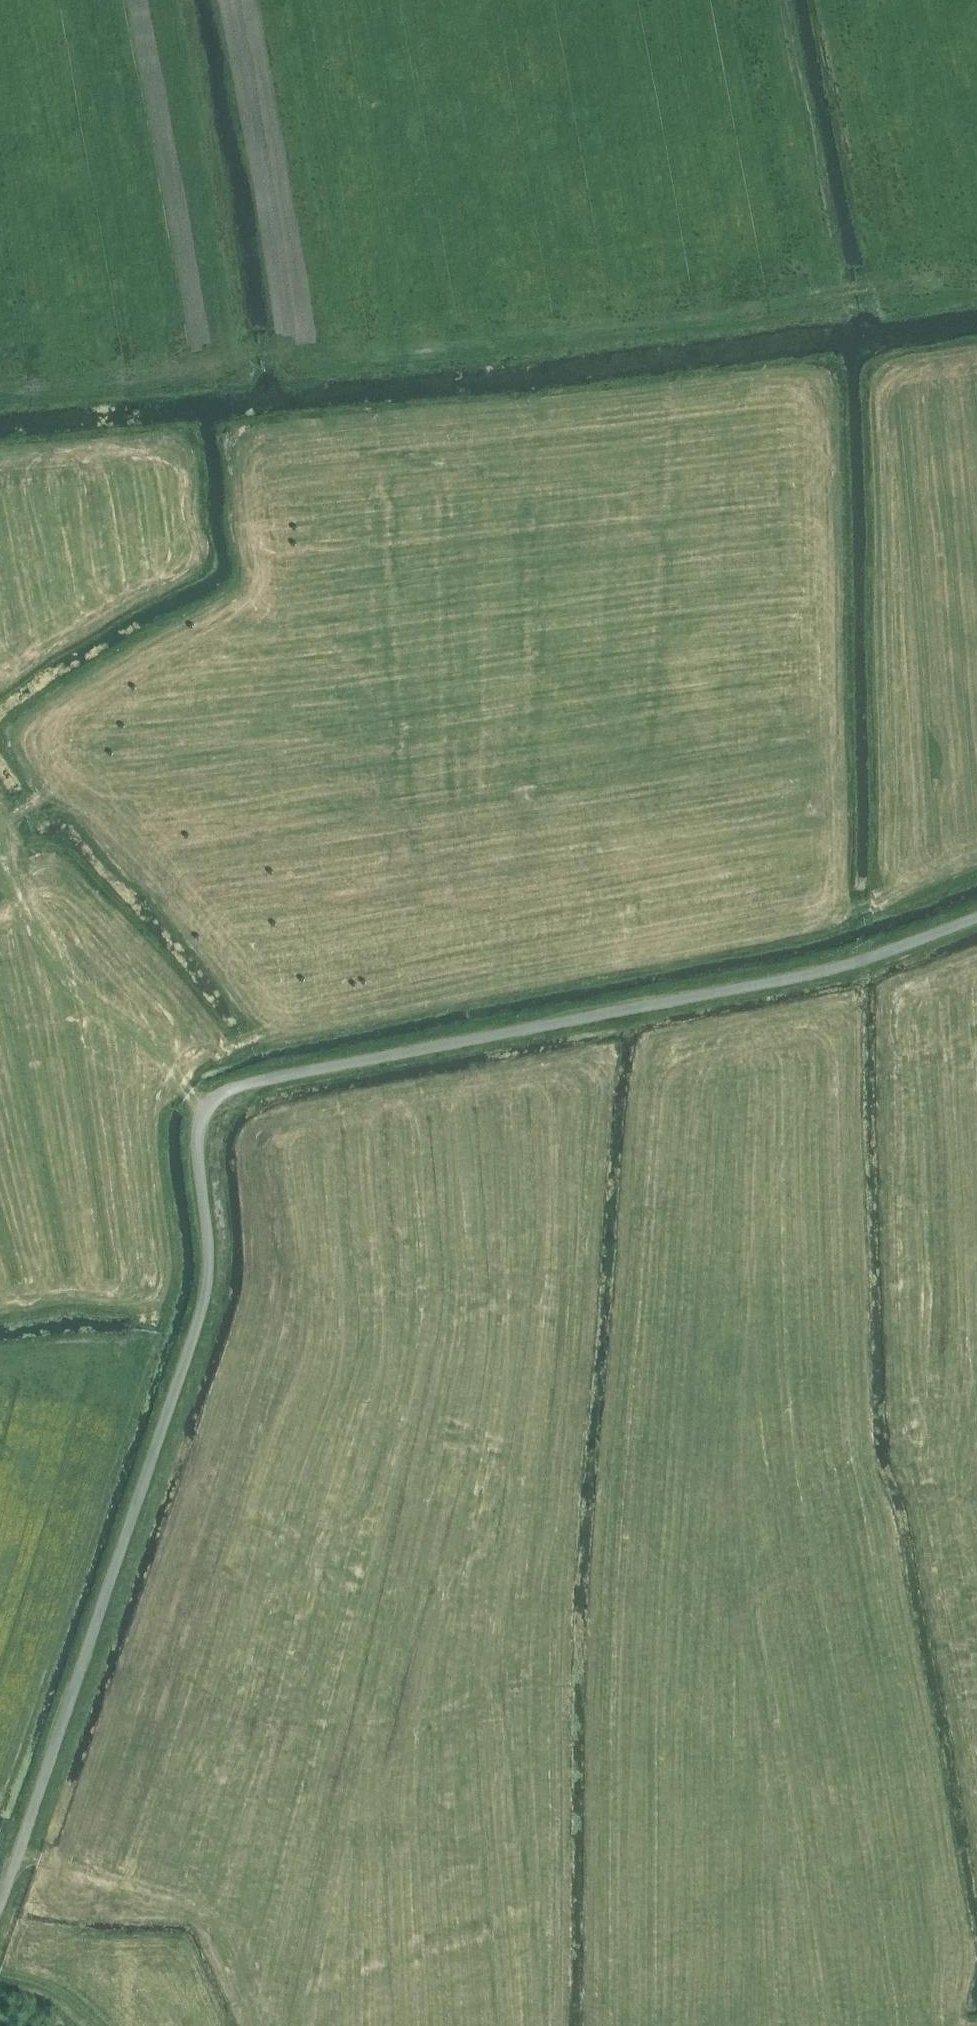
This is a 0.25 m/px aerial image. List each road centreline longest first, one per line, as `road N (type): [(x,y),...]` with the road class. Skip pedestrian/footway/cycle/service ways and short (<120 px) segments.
road 1 (unclassified): [(0,1907),(204,1292),(196,1136),(207,1107),(246,1089),(886,963),(976,924)]

